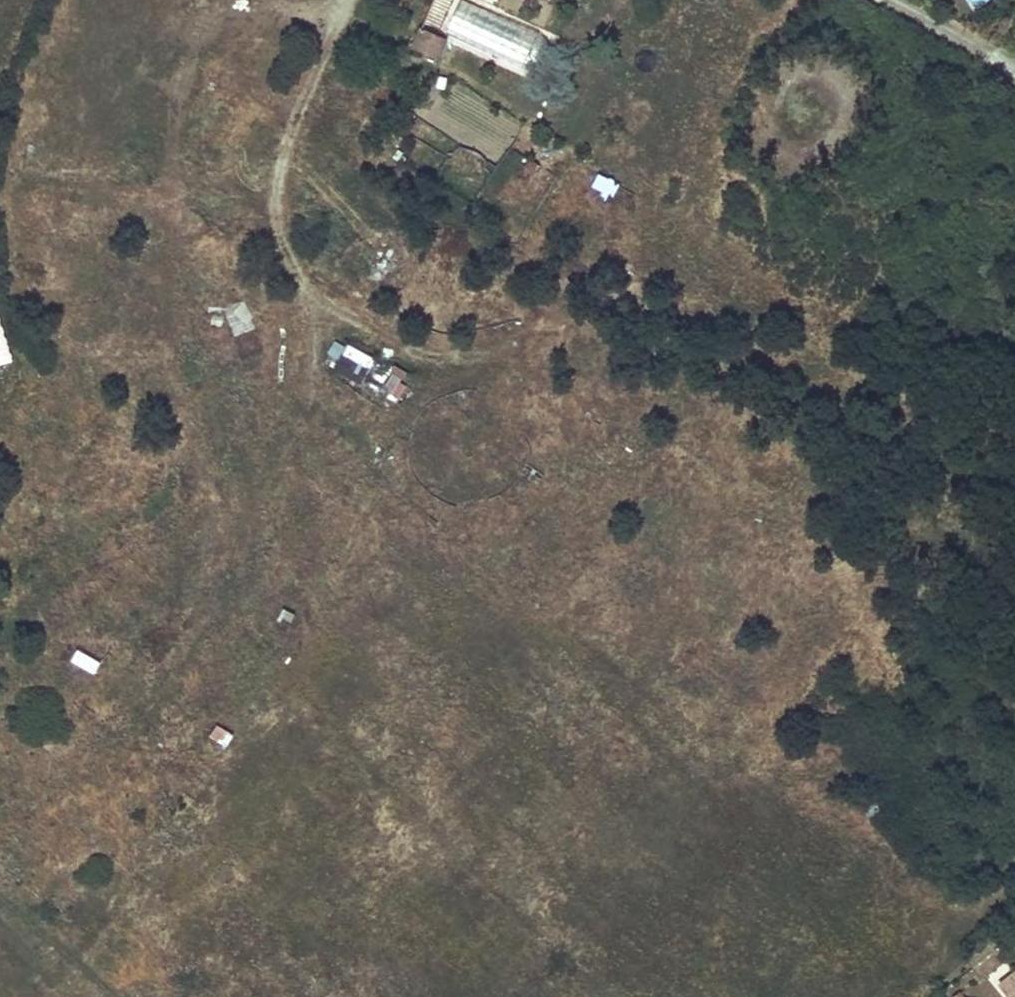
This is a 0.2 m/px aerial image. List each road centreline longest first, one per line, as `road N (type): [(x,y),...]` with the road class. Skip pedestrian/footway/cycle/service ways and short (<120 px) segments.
road 1 (track): [(352,0),(303,94),(278,188),(289,262),(312,328),(313,397),(259,494),(252,549),(181,665)]

